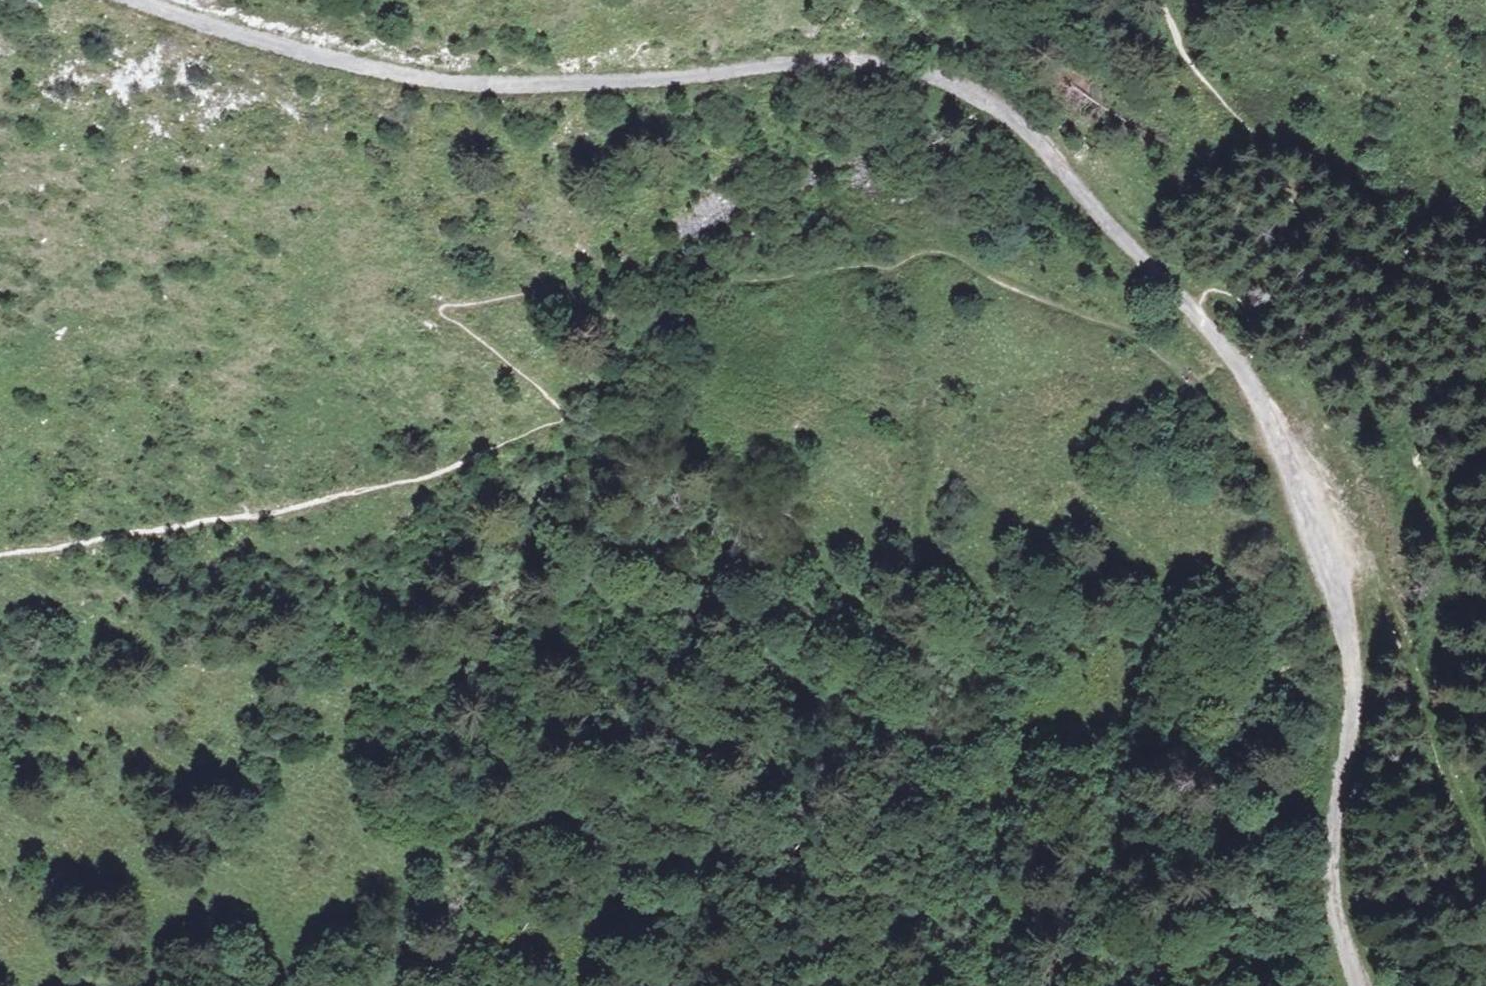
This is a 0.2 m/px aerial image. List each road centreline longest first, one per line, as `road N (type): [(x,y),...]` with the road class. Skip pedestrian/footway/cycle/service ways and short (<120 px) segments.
road 1 (unclassified): [(138,0),(358,68),(456,82),(546,86),(878,62),(967,89),(1015,120),(1236,357),(1293,462),(1323,555),(1353,704),(1332,865),(1352,985)]
road 2 (track): [(1323,555),(1406,636),(1447,762),(1485,830)]

